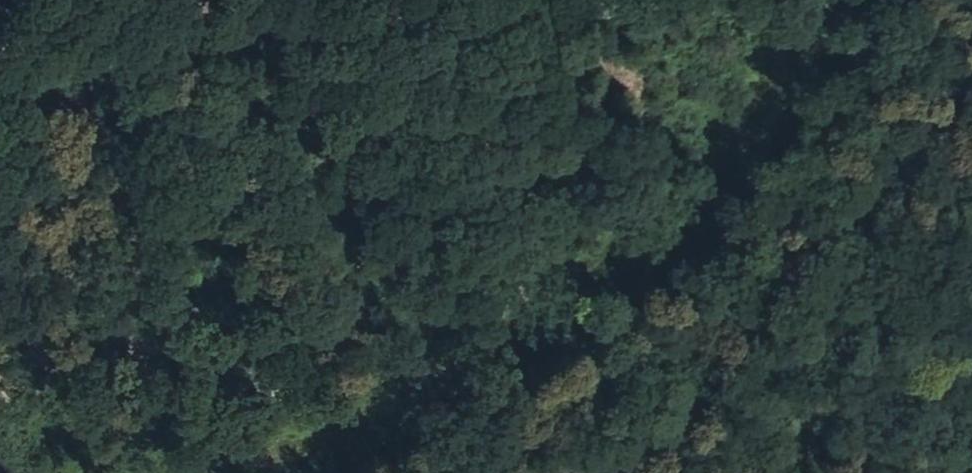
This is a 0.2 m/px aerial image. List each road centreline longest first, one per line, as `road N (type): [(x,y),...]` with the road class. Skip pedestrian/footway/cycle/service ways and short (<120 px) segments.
road 1 (track): [(176,472),(343,408),(607,258),(721,142),(816,0)]

